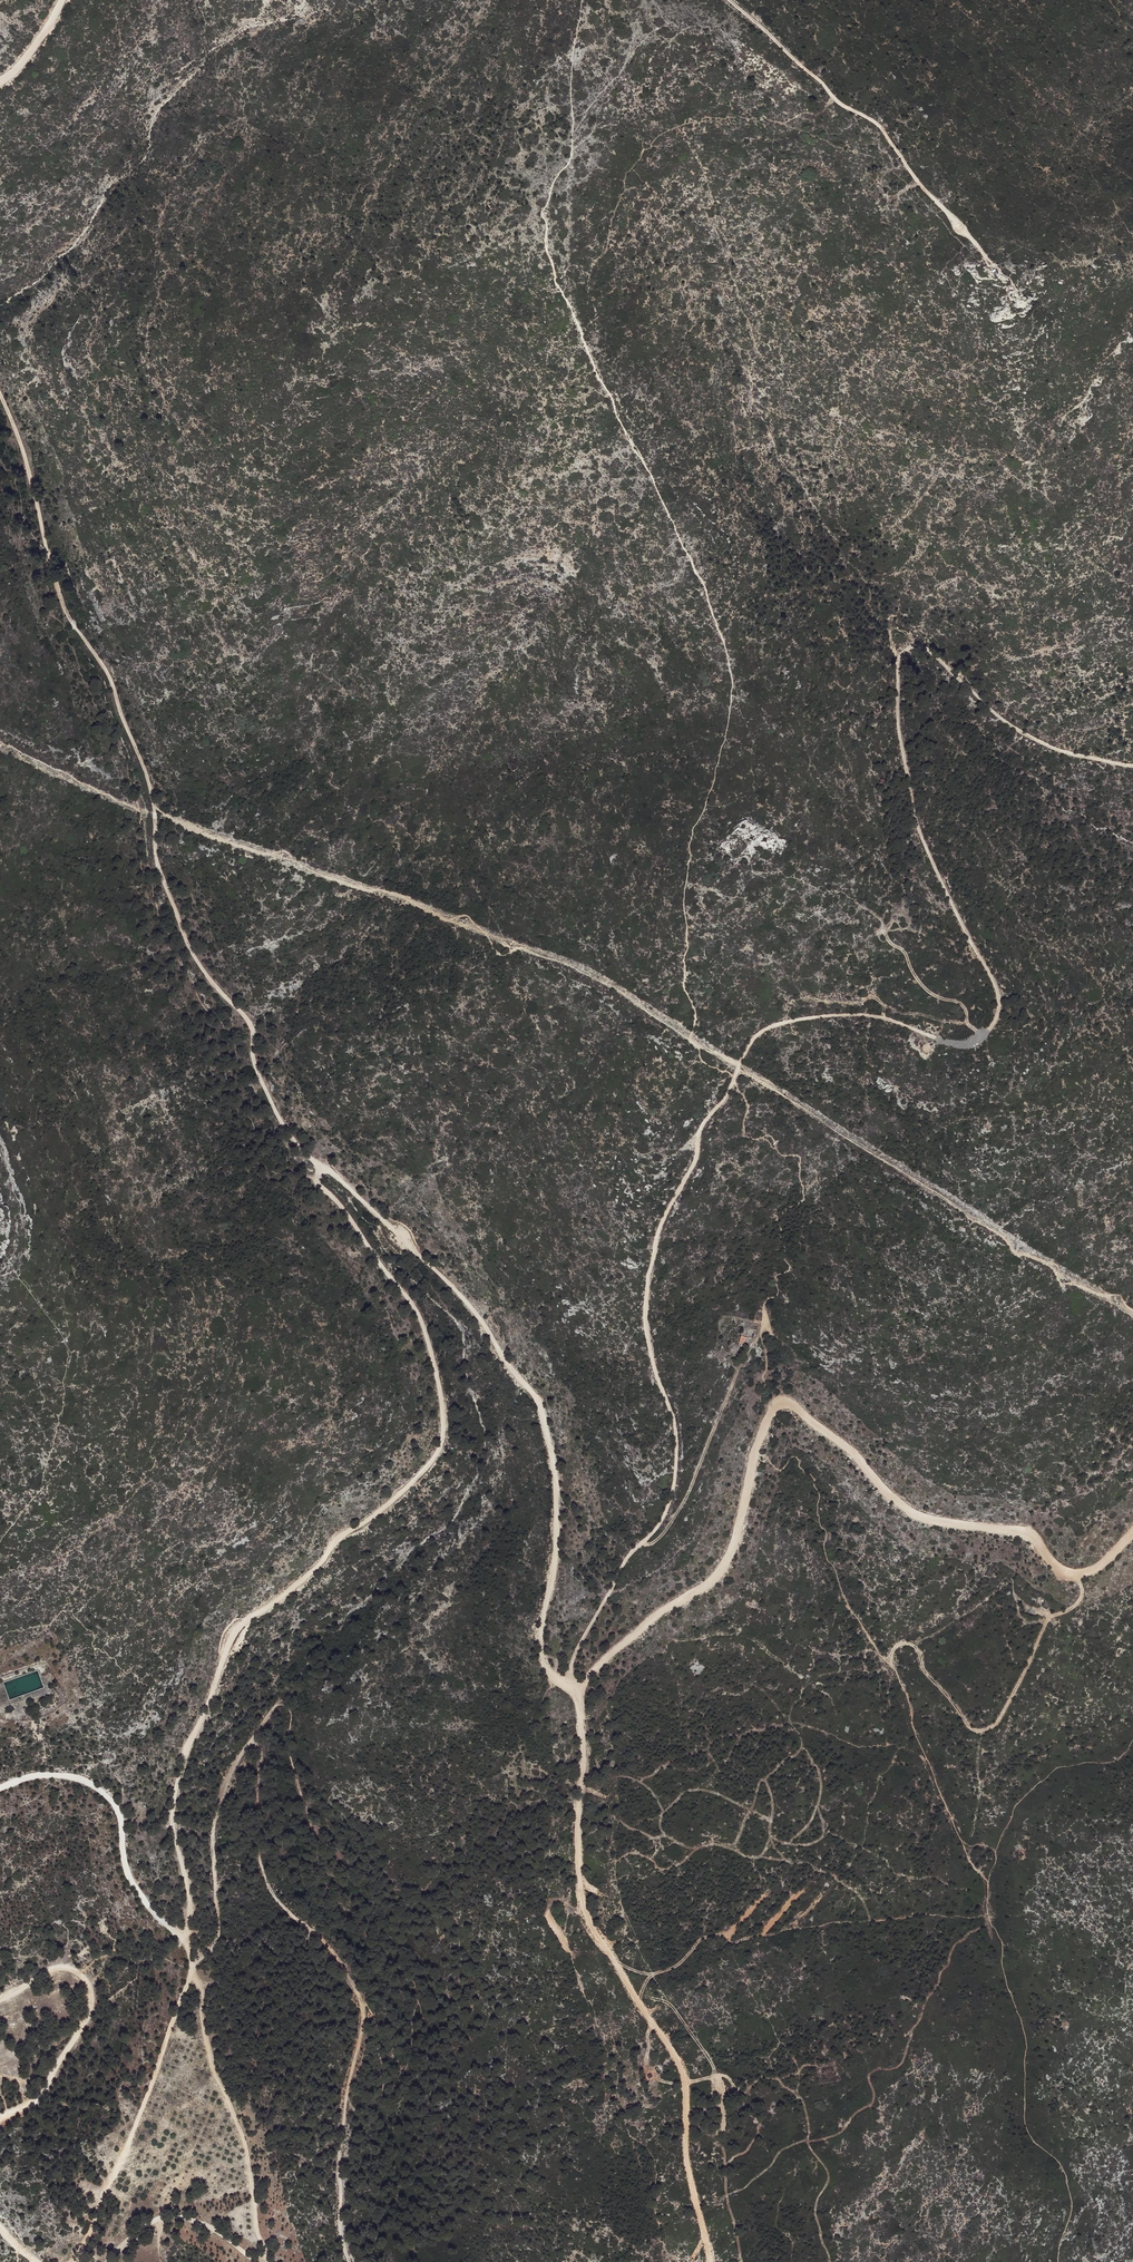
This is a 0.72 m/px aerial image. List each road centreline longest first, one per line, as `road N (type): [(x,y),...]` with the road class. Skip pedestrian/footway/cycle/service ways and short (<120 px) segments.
road 1 (track): [(569,1682),(550,1670),(539,1630),(557,1566),(557,1492),(536,1397),(471,1307),(322,1168),(316,1180),(422,1325),(439,1386),(441,1444),(399,1494),(343,1533),(229,1640),(174,1804),(188,1919),(183,1936),(157,1917),(136,1886),(123,1860),(118,1809),(103,1791),(56,1775),(0,1789)]
road 2 (track): [(351,2261),(338,2168),(361,2004),(372,2010),(380,2094),(387,2096),(418,2012),(415,1994),(348,1908),(330,1837),(306,1807),(290,1757),(290,1716),(280,1708),(225,1780),(211,1825),(218,1929),(192,1966),(183,1936)]
road 3 (track): [(738,1066),(757,1036),(775,1024),(874,1016),(952,1043),(981,1036),(993,1022),(998,996),(911,800),(896,710),(900,655),(916,646),(930,652),(997,715),(1039,741),(1132,764)]
road 4 (track): [(0,396),(50,571),(75,628),(109,676),(134,743),(150,796),(158,873),(186,941),(251,1030),(258,1076),(277,1114),(322,1168)]
road 5 (track): [(1132,1531),(1110,1558),(1066,1572),(1031,1536),(908,1509),(854,1453),(785,1401),(767,1416),(726,1563),(656,1613),(576,1693)]
road 6 (track): [(738,1066),(661,1225),(647,1291),(647,1345),(675,1426),(674,1487),(666,1512),(622,1563),(581,1638),(569,1682)]
road 7 (track): [(264,2261),(248,2152),(211,2057),(192,1966),(120,2164),(83,2248),(69,2261)]
road 8 (track): [(569,1682),(584,1738),(580,1896),(683,2066),(685,2154),(711,2261)]
road 9 (track): [(1132,1308),(1117,1295),(1060,1283),(1056,1266),(1016,1255),(738,1066)]
road 10 (track): [(984,251),(878,124),(831,95),(727,0)]
road 11 (track): [(1077,1572),(1079,1603),(1047,1617),(1000,1722),(986,1730),(972,1729),(908,1642),(889,1662)]
road 12 (track): [(361,2004),(330,1948),(275,1898),(261,1869),(257,1730)]
road 13 (track): [(0,1997),(62,1968),(91,1987),(91,2007),(39,2097),(0,2118)]
road 14 (track): [(762,1333),(746,1353),(688,1494),(653,1543),(638,1547)]
road 15 (track): [(109,2261),(147,2225),(172,2217),(213,2228),(258,2261)]

